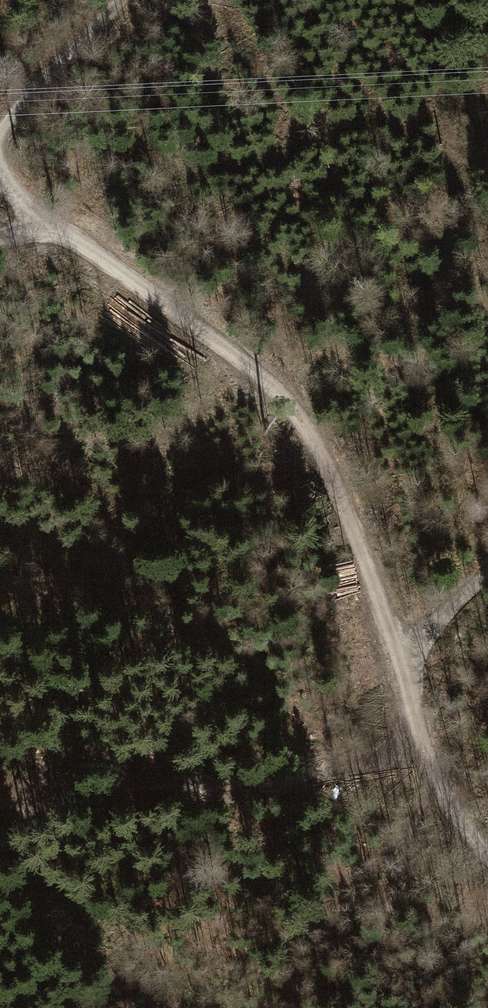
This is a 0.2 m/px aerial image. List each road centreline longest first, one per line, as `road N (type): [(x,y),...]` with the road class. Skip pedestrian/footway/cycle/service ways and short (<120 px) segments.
road 1 (track): [(400,666),(361,553),(296,411),(244,360),(63,232),(0,173)]
road 2 (track): [(425,751),(310,775),(0,807)]
road 3 (track): [(119,0),(0,132)]
road 4 (track): [(400,666),(487,573)]
road 5 (track): [(439,784),(400,666)]

